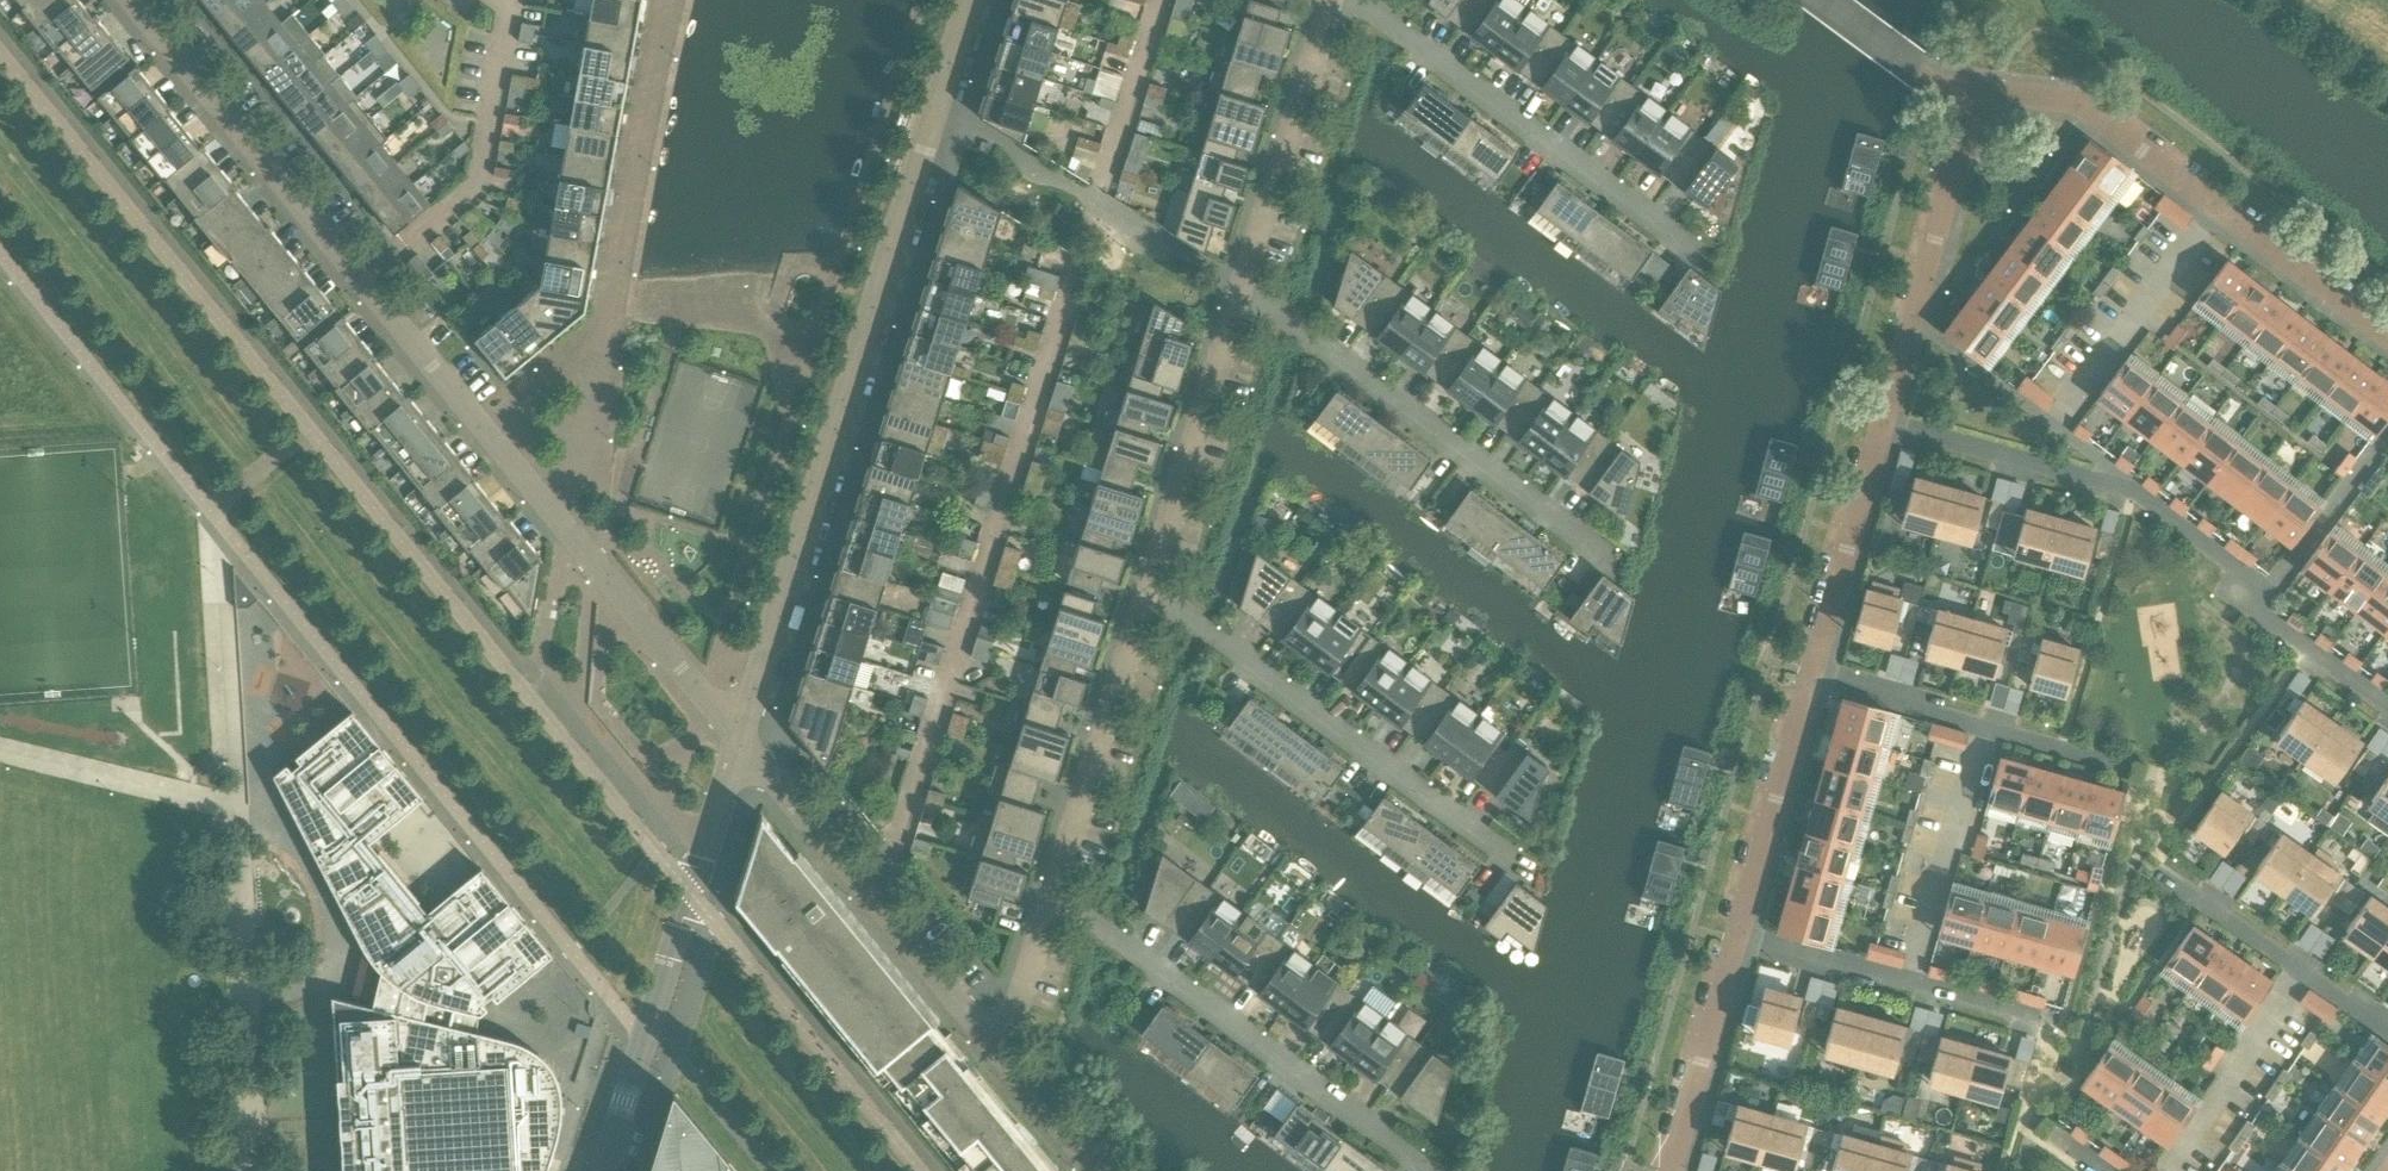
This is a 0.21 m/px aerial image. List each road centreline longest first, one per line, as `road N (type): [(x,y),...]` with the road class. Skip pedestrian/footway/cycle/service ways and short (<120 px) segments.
road 1 (residential): [(976,0),(739,743)]
road 2 (residential): [(1886,431),(2125,484),(2267,592),(2266,620),(2387,711)]
road 3 (residential): [(133,0),(487,433)]
road 4 (residential): [(1965,94),(2001,87),(2094,112),(2387,340)]
road 5 (residential): [(673,0),(607,329),(487,433)]
road 6 (residential): [(1057,910),(1428,1170)]
road 7 (residential): [(739,743),(602,1170)]
road 8 (residential): [(1152,595),(1515,850)]
road 9 (residential): [(1241,291),(1597,550)]
road 10 (residential): [(1344,0),(1376,10),(1693,247)]
road 11 (residential): [(739,743),(1007,1065)]
road 12 (residential): [(487,433),(739,743)]
road 13 (residential): [(1965,94),(1886,431)]
road 14 (residential): [(1816,673),(1975,722),(1992,736),(2138,773)]
road 15 (residential): [(1057,910),(1152,595)]
road 16 (residential): [(1740,940),(2049,1025)]
road 17 (residential): [(1152,595),(1241,291)]
road 18 (residential): [(1241,291),(1335,0)]
road 19 (residential): [(2387,1025),(2154,868)]
road 20 (residential): [(1816,673),(1740,940)]
road 21 (residential): [(1886,431),(1816,673)]
road 22 (residential): [(1740,940),(1676,1170)]
road 23 (residential): [(1965,94),(1827,0)]
road 24 (residential): [(1007,1065),(1057,910)]
road 25 (residential): [(1007,1065),(1093,1170)]

